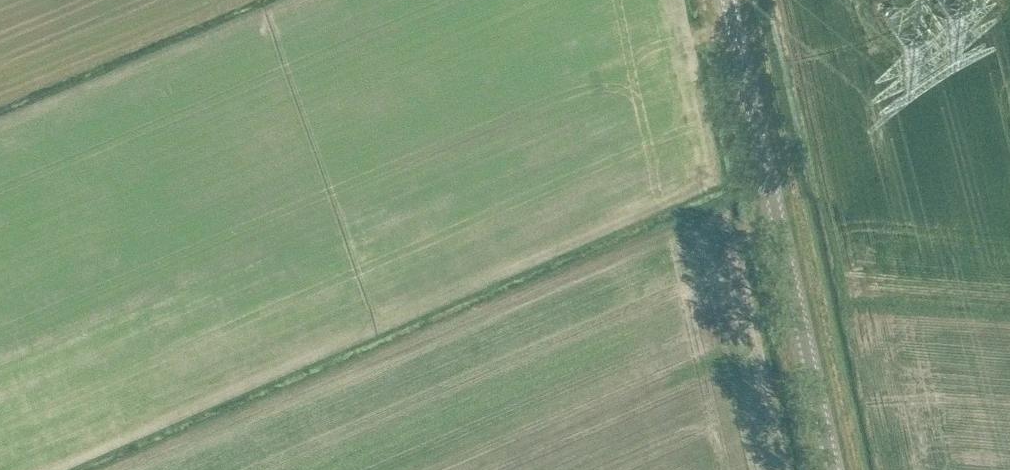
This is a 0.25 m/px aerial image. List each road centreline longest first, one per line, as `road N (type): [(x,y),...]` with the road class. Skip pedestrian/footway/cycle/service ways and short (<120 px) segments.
road 1 (tertiary): [(833,469),(729,0)]

